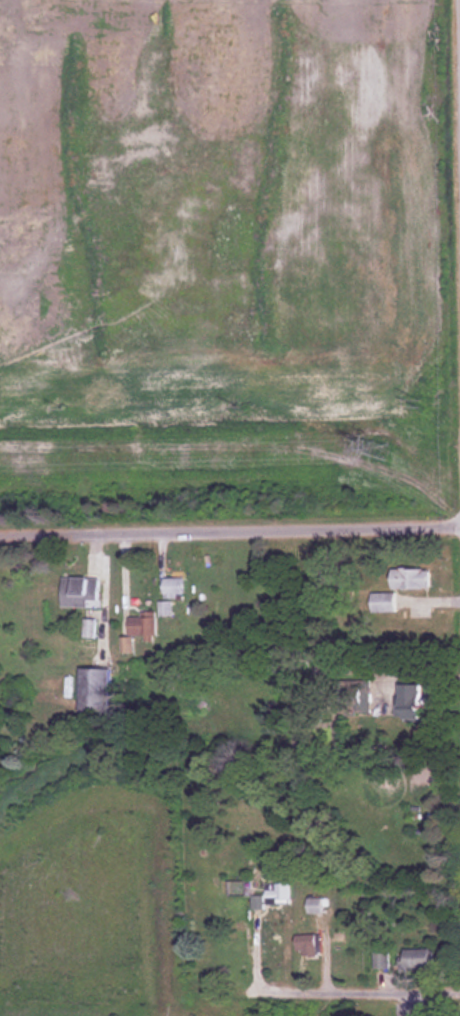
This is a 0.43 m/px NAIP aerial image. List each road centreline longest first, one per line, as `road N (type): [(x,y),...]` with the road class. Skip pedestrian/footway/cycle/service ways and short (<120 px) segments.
road 1 (residential): [(459,529),(0,535)]
road 2 (residential): [(459,1009),(258,1010)]

